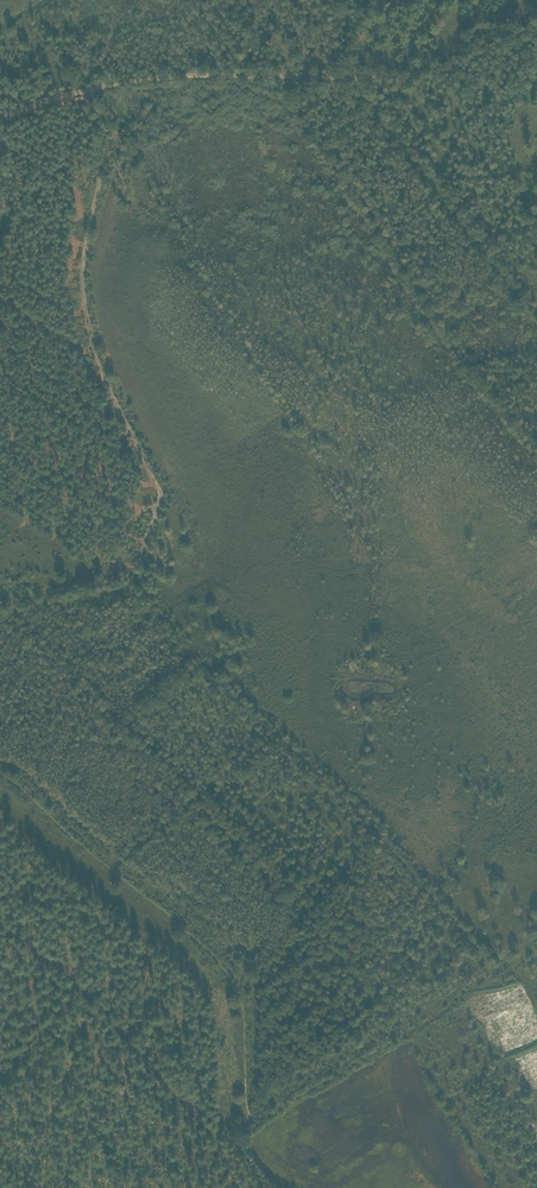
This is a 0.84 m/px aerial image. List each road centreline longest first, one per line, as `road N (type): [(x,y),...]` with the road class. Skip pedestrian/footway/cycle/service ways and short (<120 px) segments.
road 1 (track): [(0,603),(128,575),(159,497),(89,327),(82,281),(88,225),(101,177),(121,145),(87,91)]
road 2 (track): [(244,1187),(216,1144),(249,1117),(244,1011),(235,988),(210,952),(0,776)]
road 3 (track): [(536,7),(448,55),(381,76),(206,75),(87,91)]
road 4 (track): [(216,1144),(76,980),(0,923)]
road 5 (track): [(0,1077),(80,985)]

